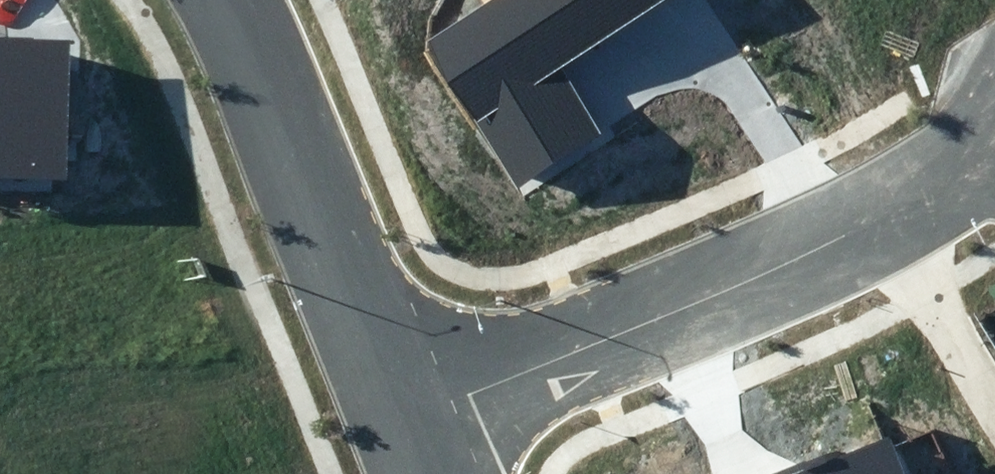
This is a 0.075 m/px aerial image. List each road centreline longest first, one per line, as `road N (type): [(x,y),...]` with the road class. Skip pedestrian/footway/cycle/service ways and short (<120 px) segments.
road 1 (residential): [(401,363),(994,83)]
road 2 (residential): [(401,363),(262,0)]
road 3 (track): [(873,140),(994,344)]

